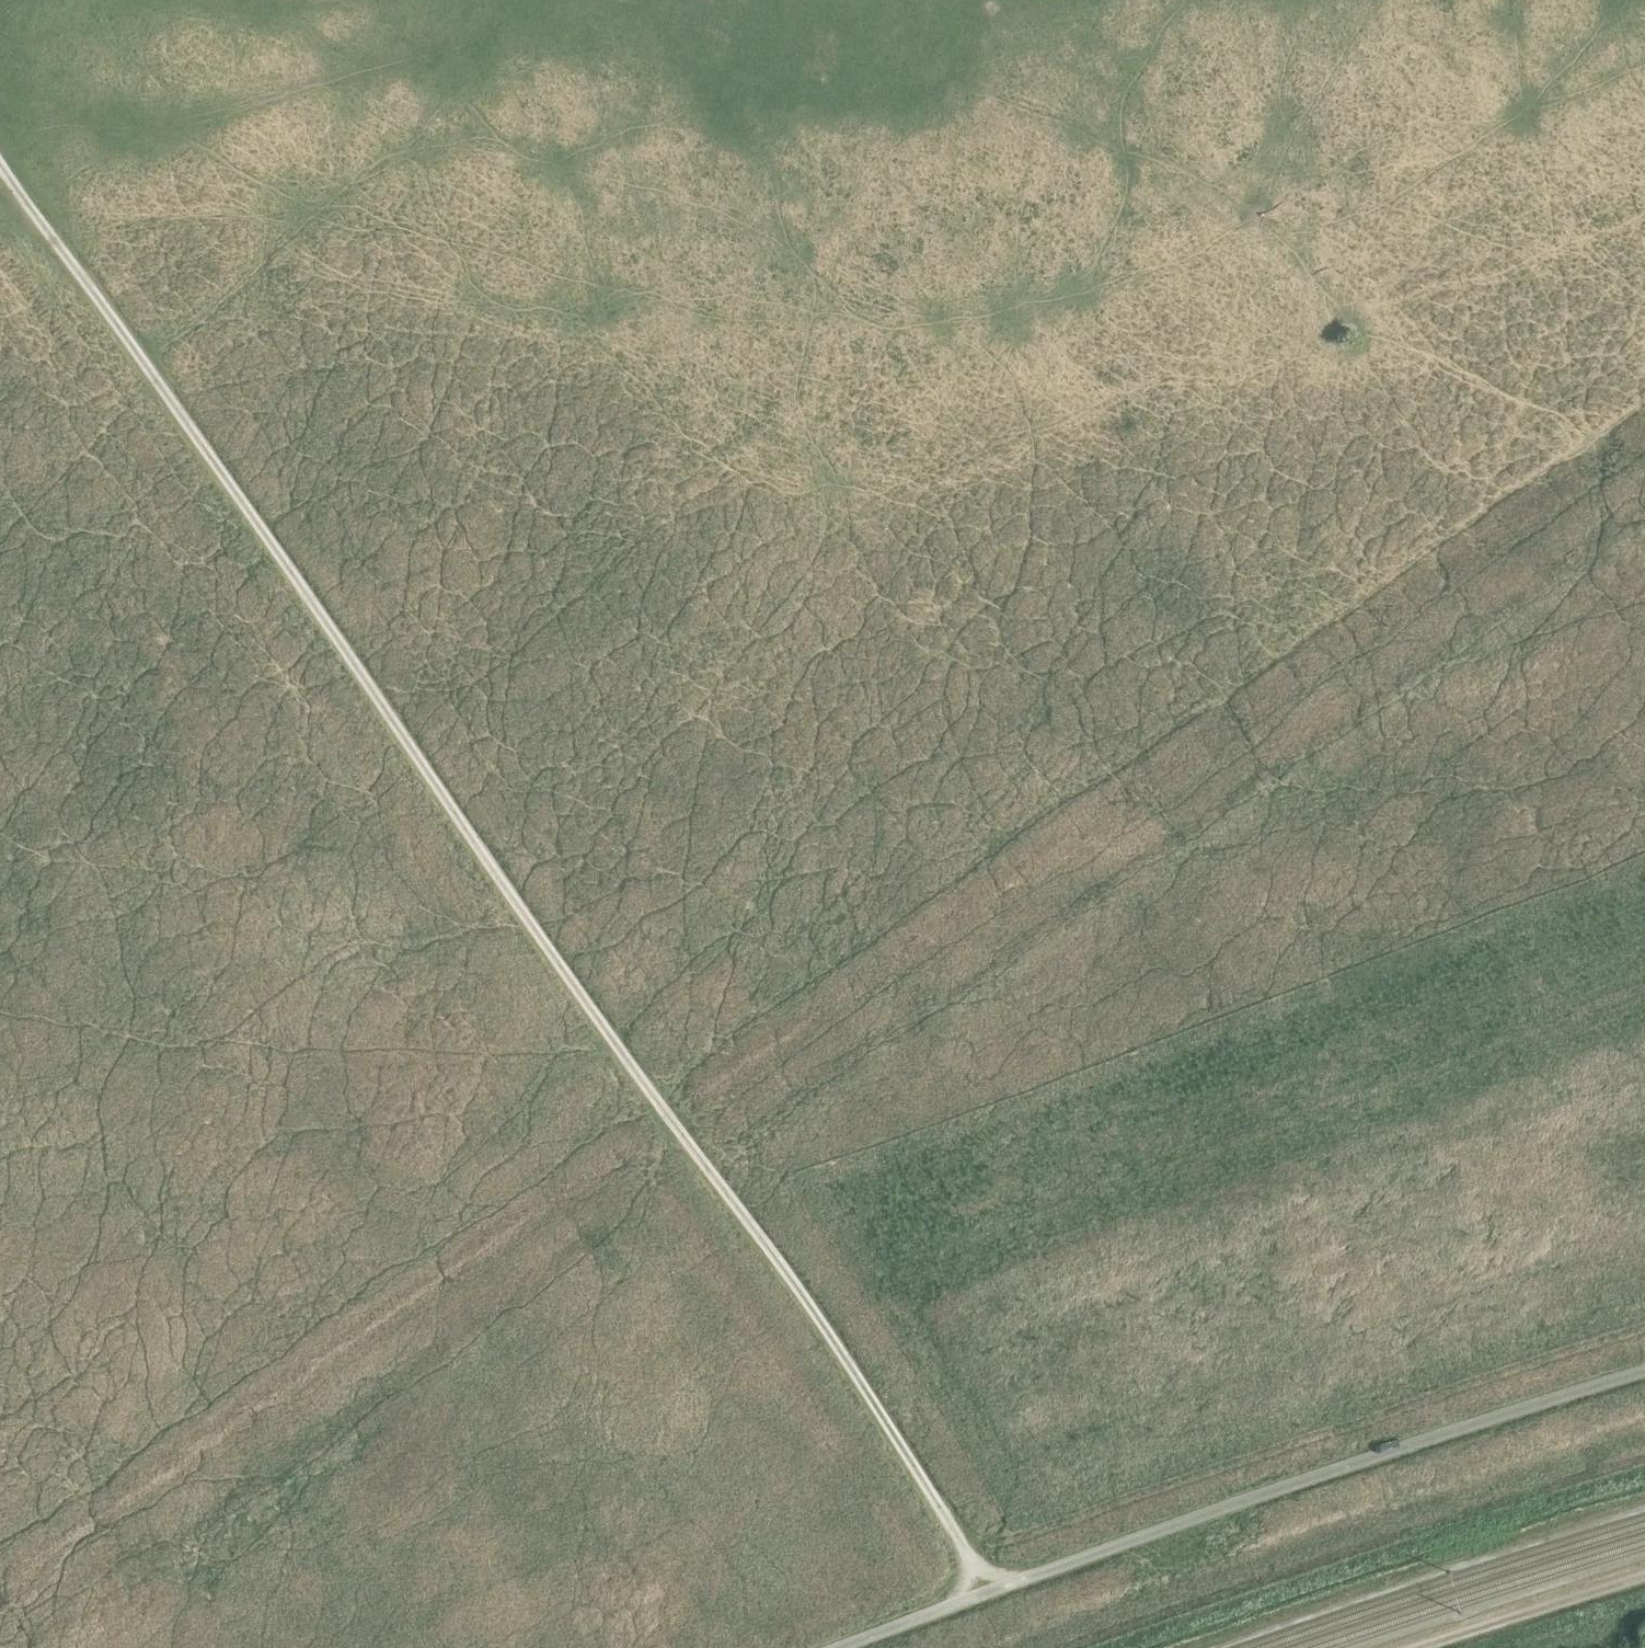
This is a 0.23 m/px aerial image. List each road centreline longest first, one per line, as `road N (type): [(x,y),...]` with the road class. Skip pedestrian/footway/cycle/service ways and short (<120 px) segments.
road 1 (track): [(0,158),(272,540),(514,901),(892,1428),(996,1593)]
road 2 (track): [(1426,1647),(1644,1576)]

